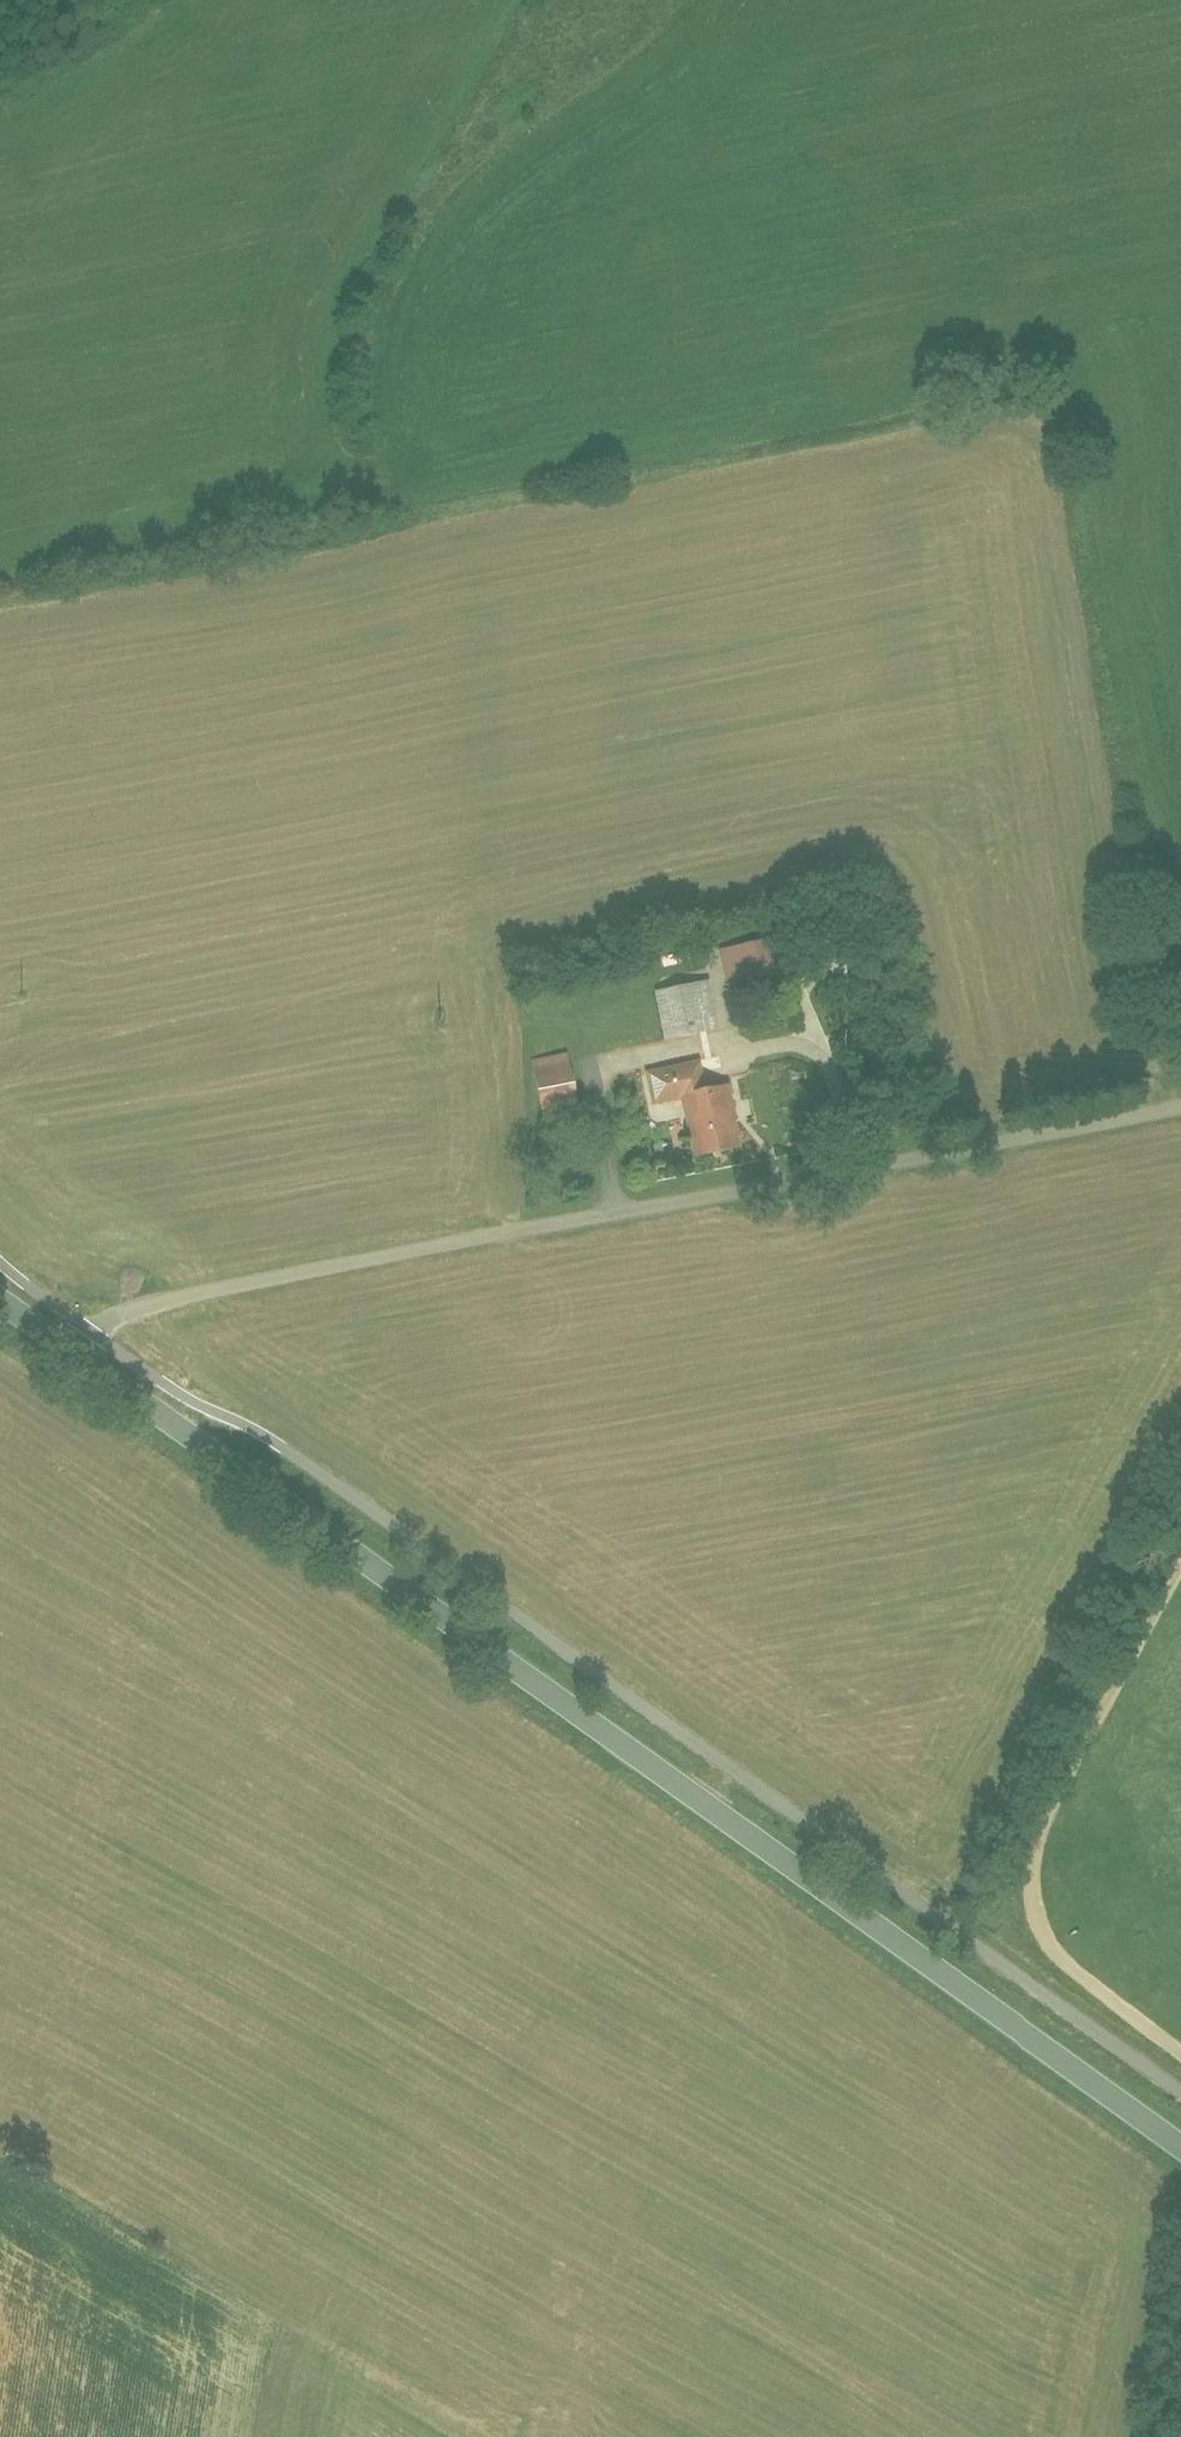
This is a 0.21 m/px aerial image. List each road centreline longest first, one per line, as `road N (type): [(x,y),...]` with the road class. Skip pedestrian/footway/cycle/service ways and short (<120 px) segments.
road 1 (tertiary): [(1180,2145),(57,1343)]
road 2 (unclassified): [(57,1343),(149,1308),(1180,1106)]

